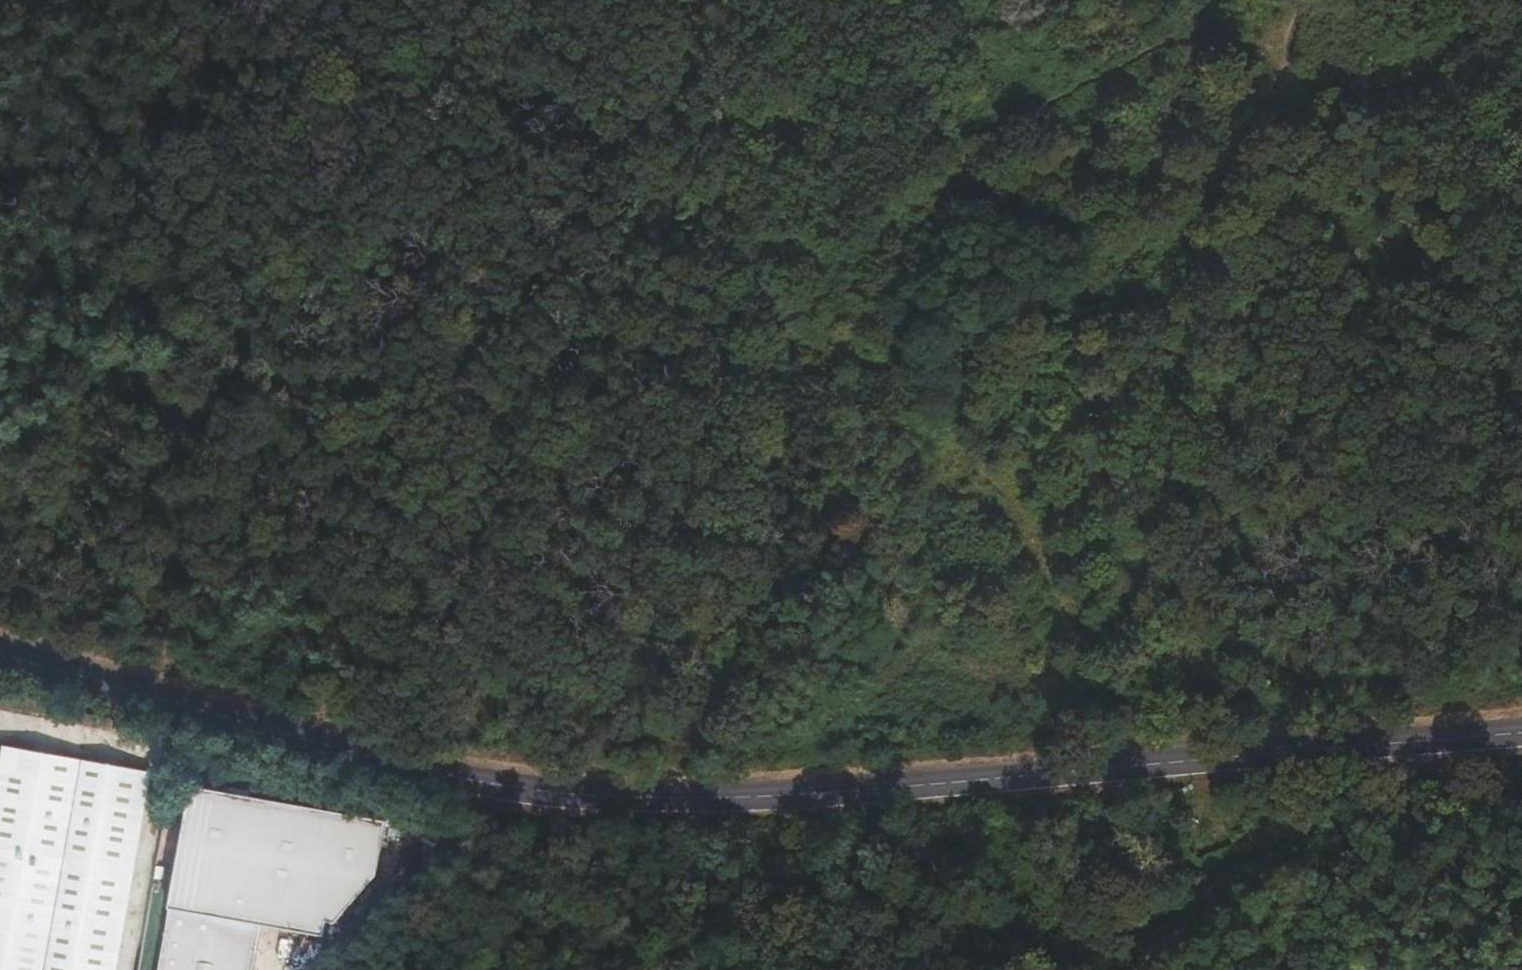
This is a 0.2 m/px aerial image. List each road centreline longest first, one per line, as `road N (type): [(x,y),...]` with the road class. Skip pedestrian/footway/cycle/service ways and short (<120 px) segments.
road 1 (tertiary): [(0,649),(553,794),(672,797),(1521,733)]

